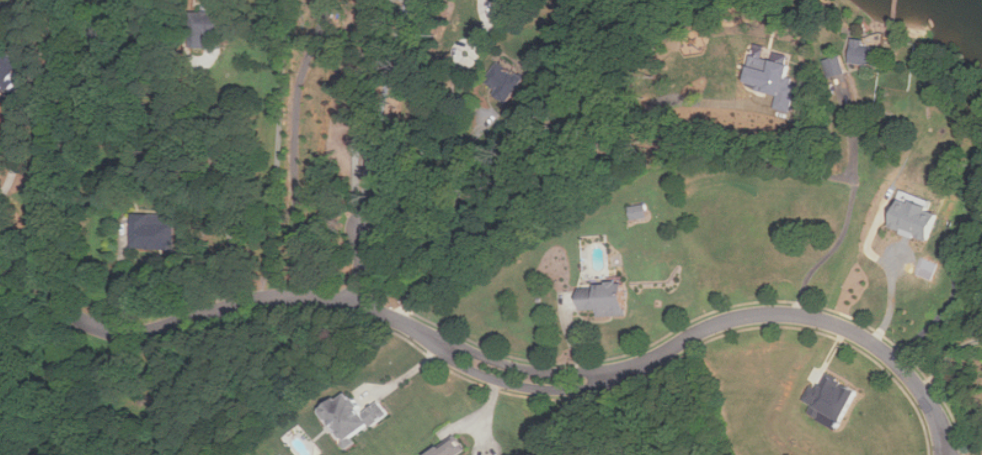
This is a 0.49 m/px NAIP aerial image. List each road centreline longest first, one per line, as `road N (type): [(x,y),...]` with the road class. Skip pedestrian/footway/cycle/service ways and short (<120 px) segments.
road 1 (residential): [(0,239),(76,316),(122,334),(258,300),(325,297),(377,311),(488,368),(537,380),(618,374),(732,322),(814,320),(869,343),(907,374),(935,417),(947,454)]

